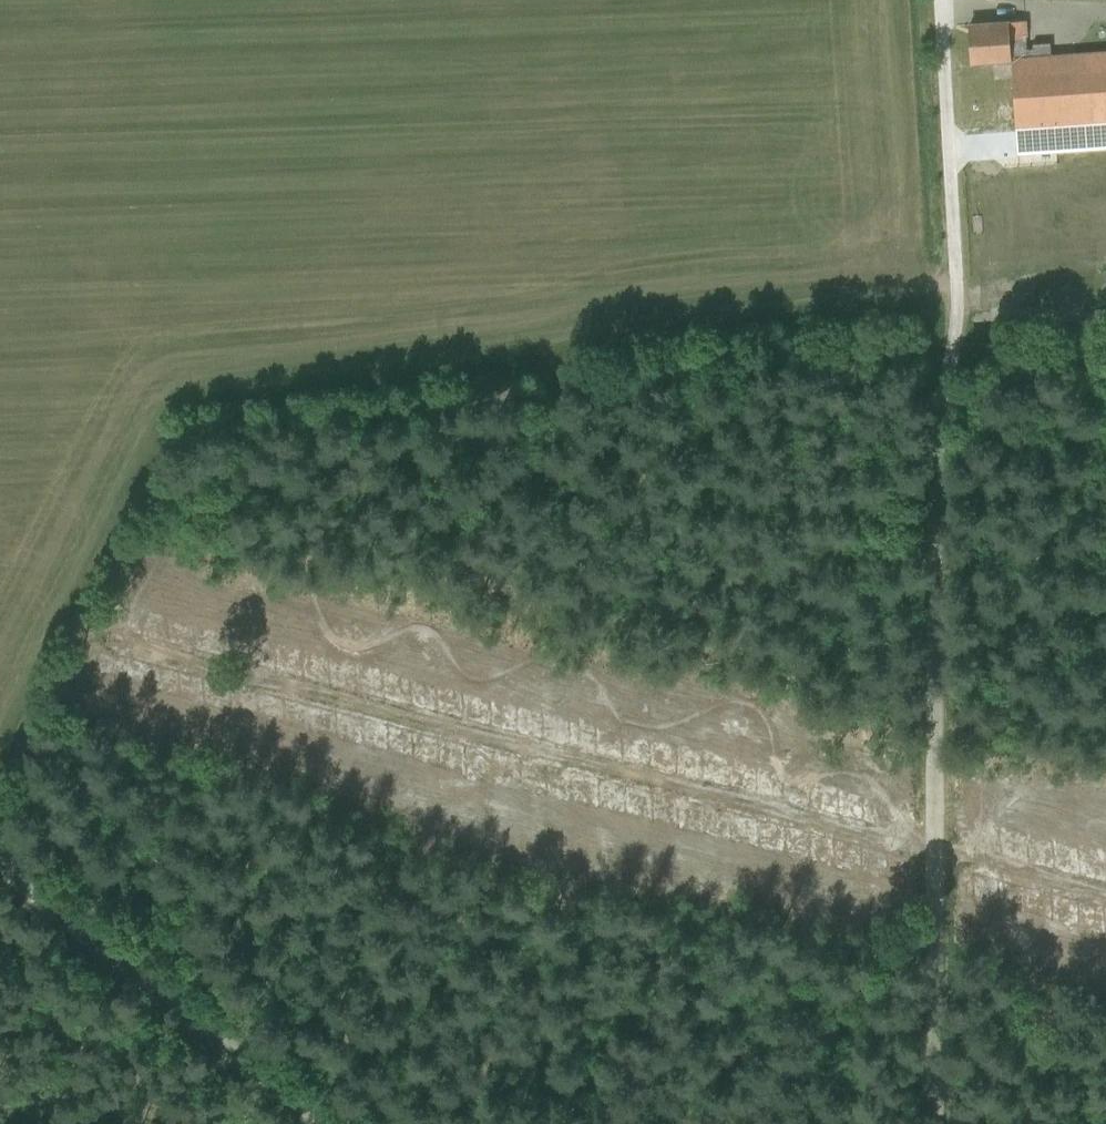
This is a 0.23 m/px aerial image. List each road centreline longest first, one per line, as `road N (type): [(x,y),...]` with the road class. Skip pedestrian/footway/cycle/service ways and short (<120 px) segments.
road 1 (unclassified): [(936,1123),(934,521),(958,309),(943,0)]
road 2 (unclassified): [(322,1123),(0,860)]

